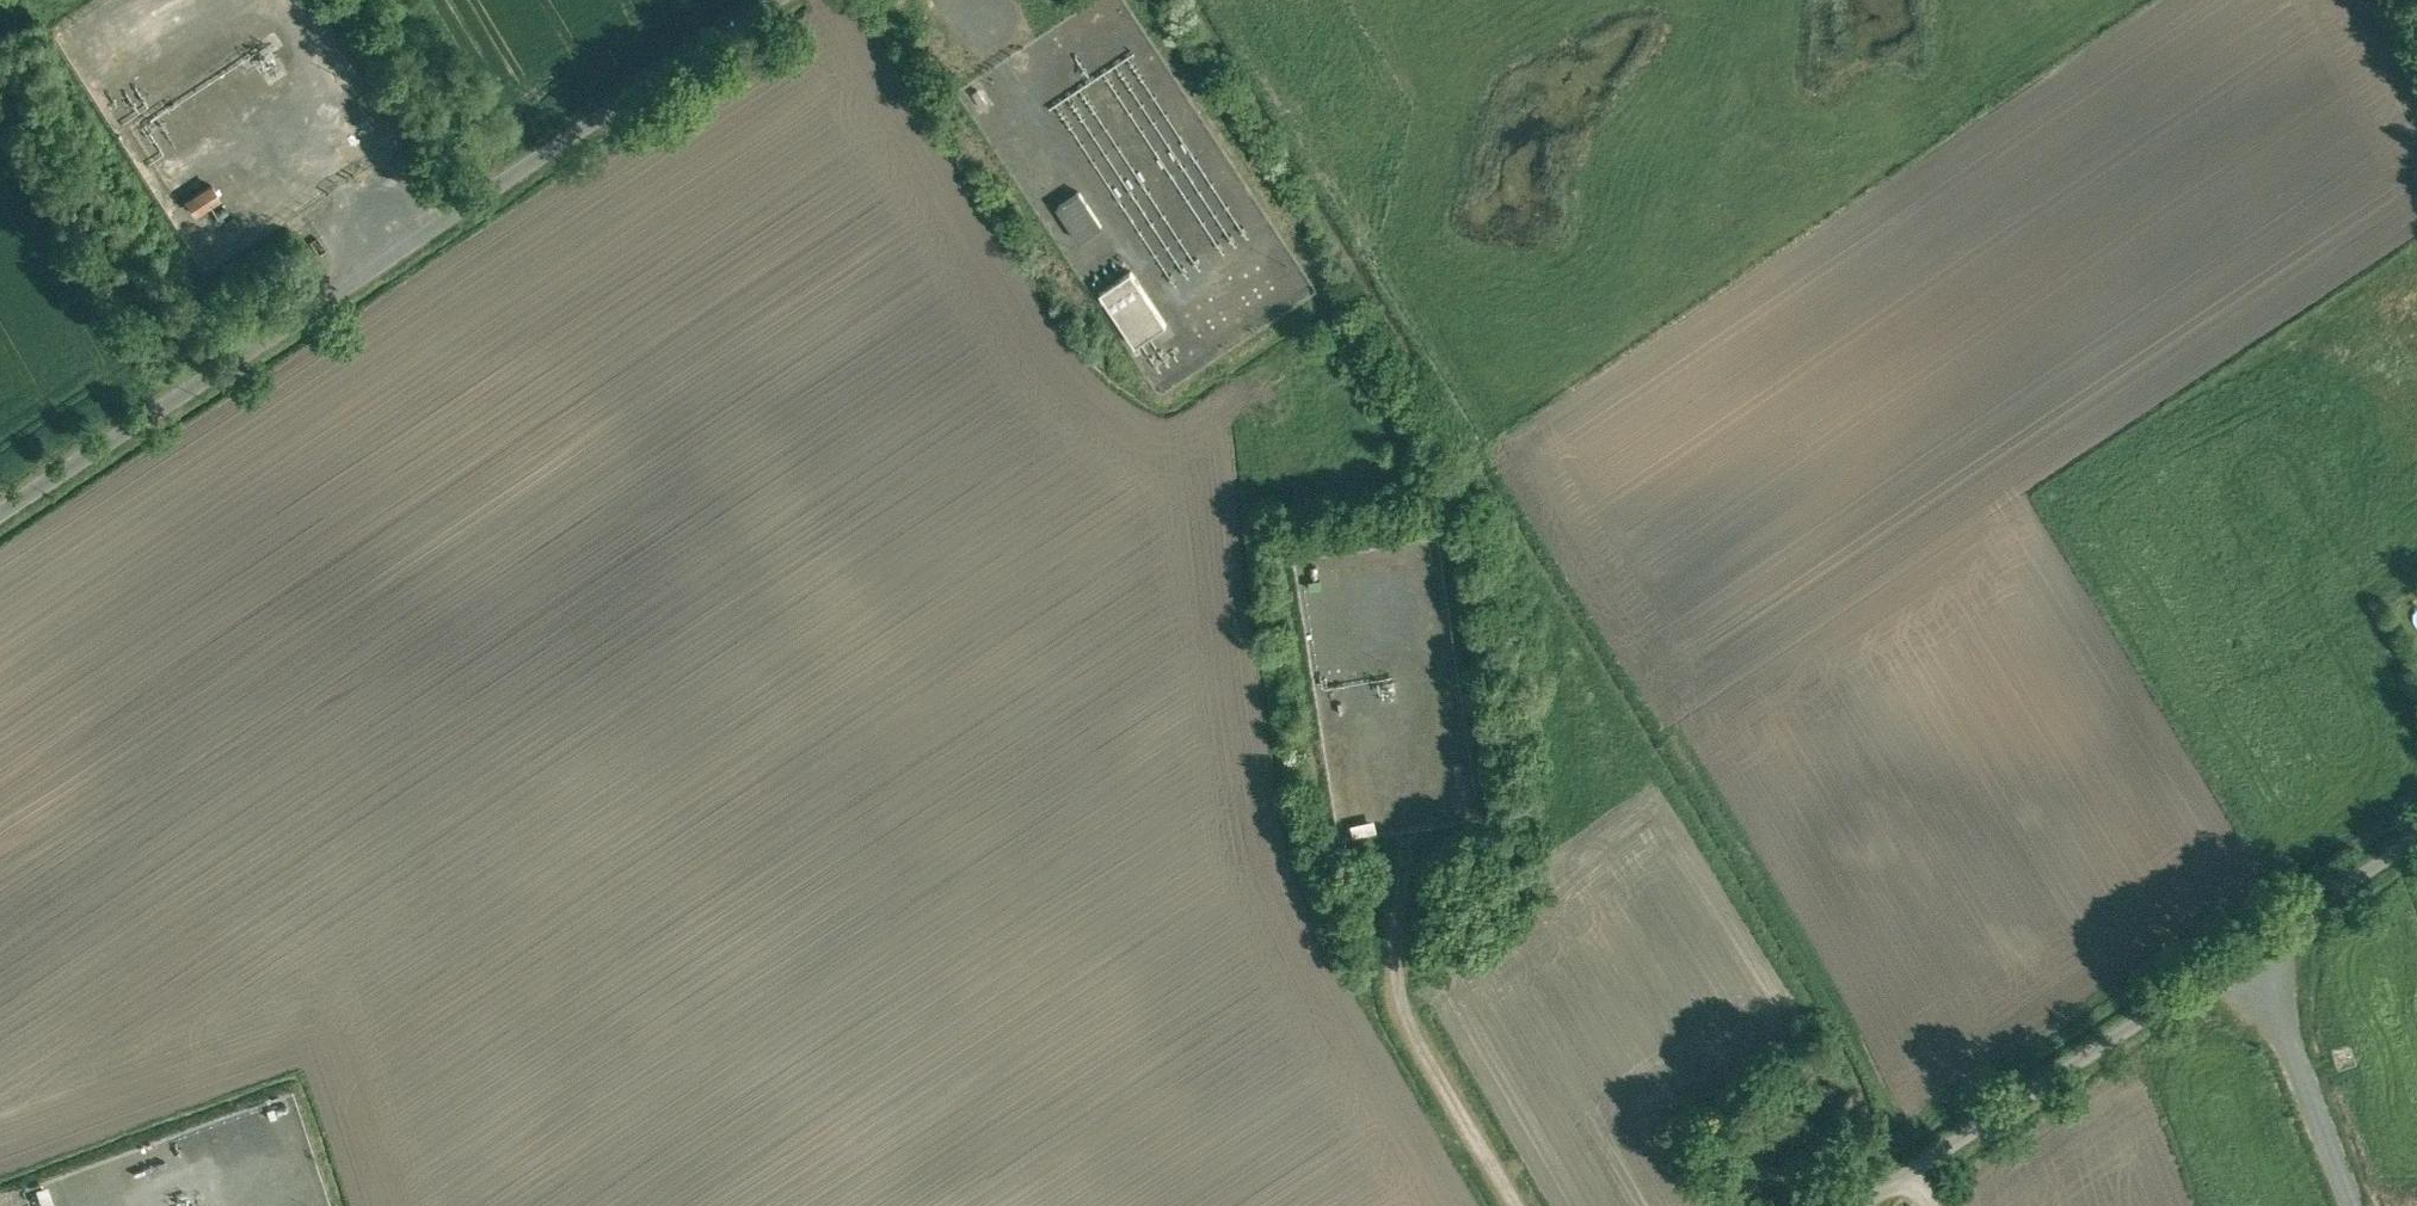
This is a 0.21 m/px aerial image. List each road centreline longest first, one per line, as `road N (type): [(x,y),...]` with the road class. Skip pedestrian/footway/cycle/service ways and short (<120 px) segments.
road 1 (unclassified): [(810,0),(0,510)]
road 2 (unclassified): [(2416,815),(1823,1205)]
road 3 (track): [(1514,1205),(1403,1021),(1394,971),(1406,832)]

